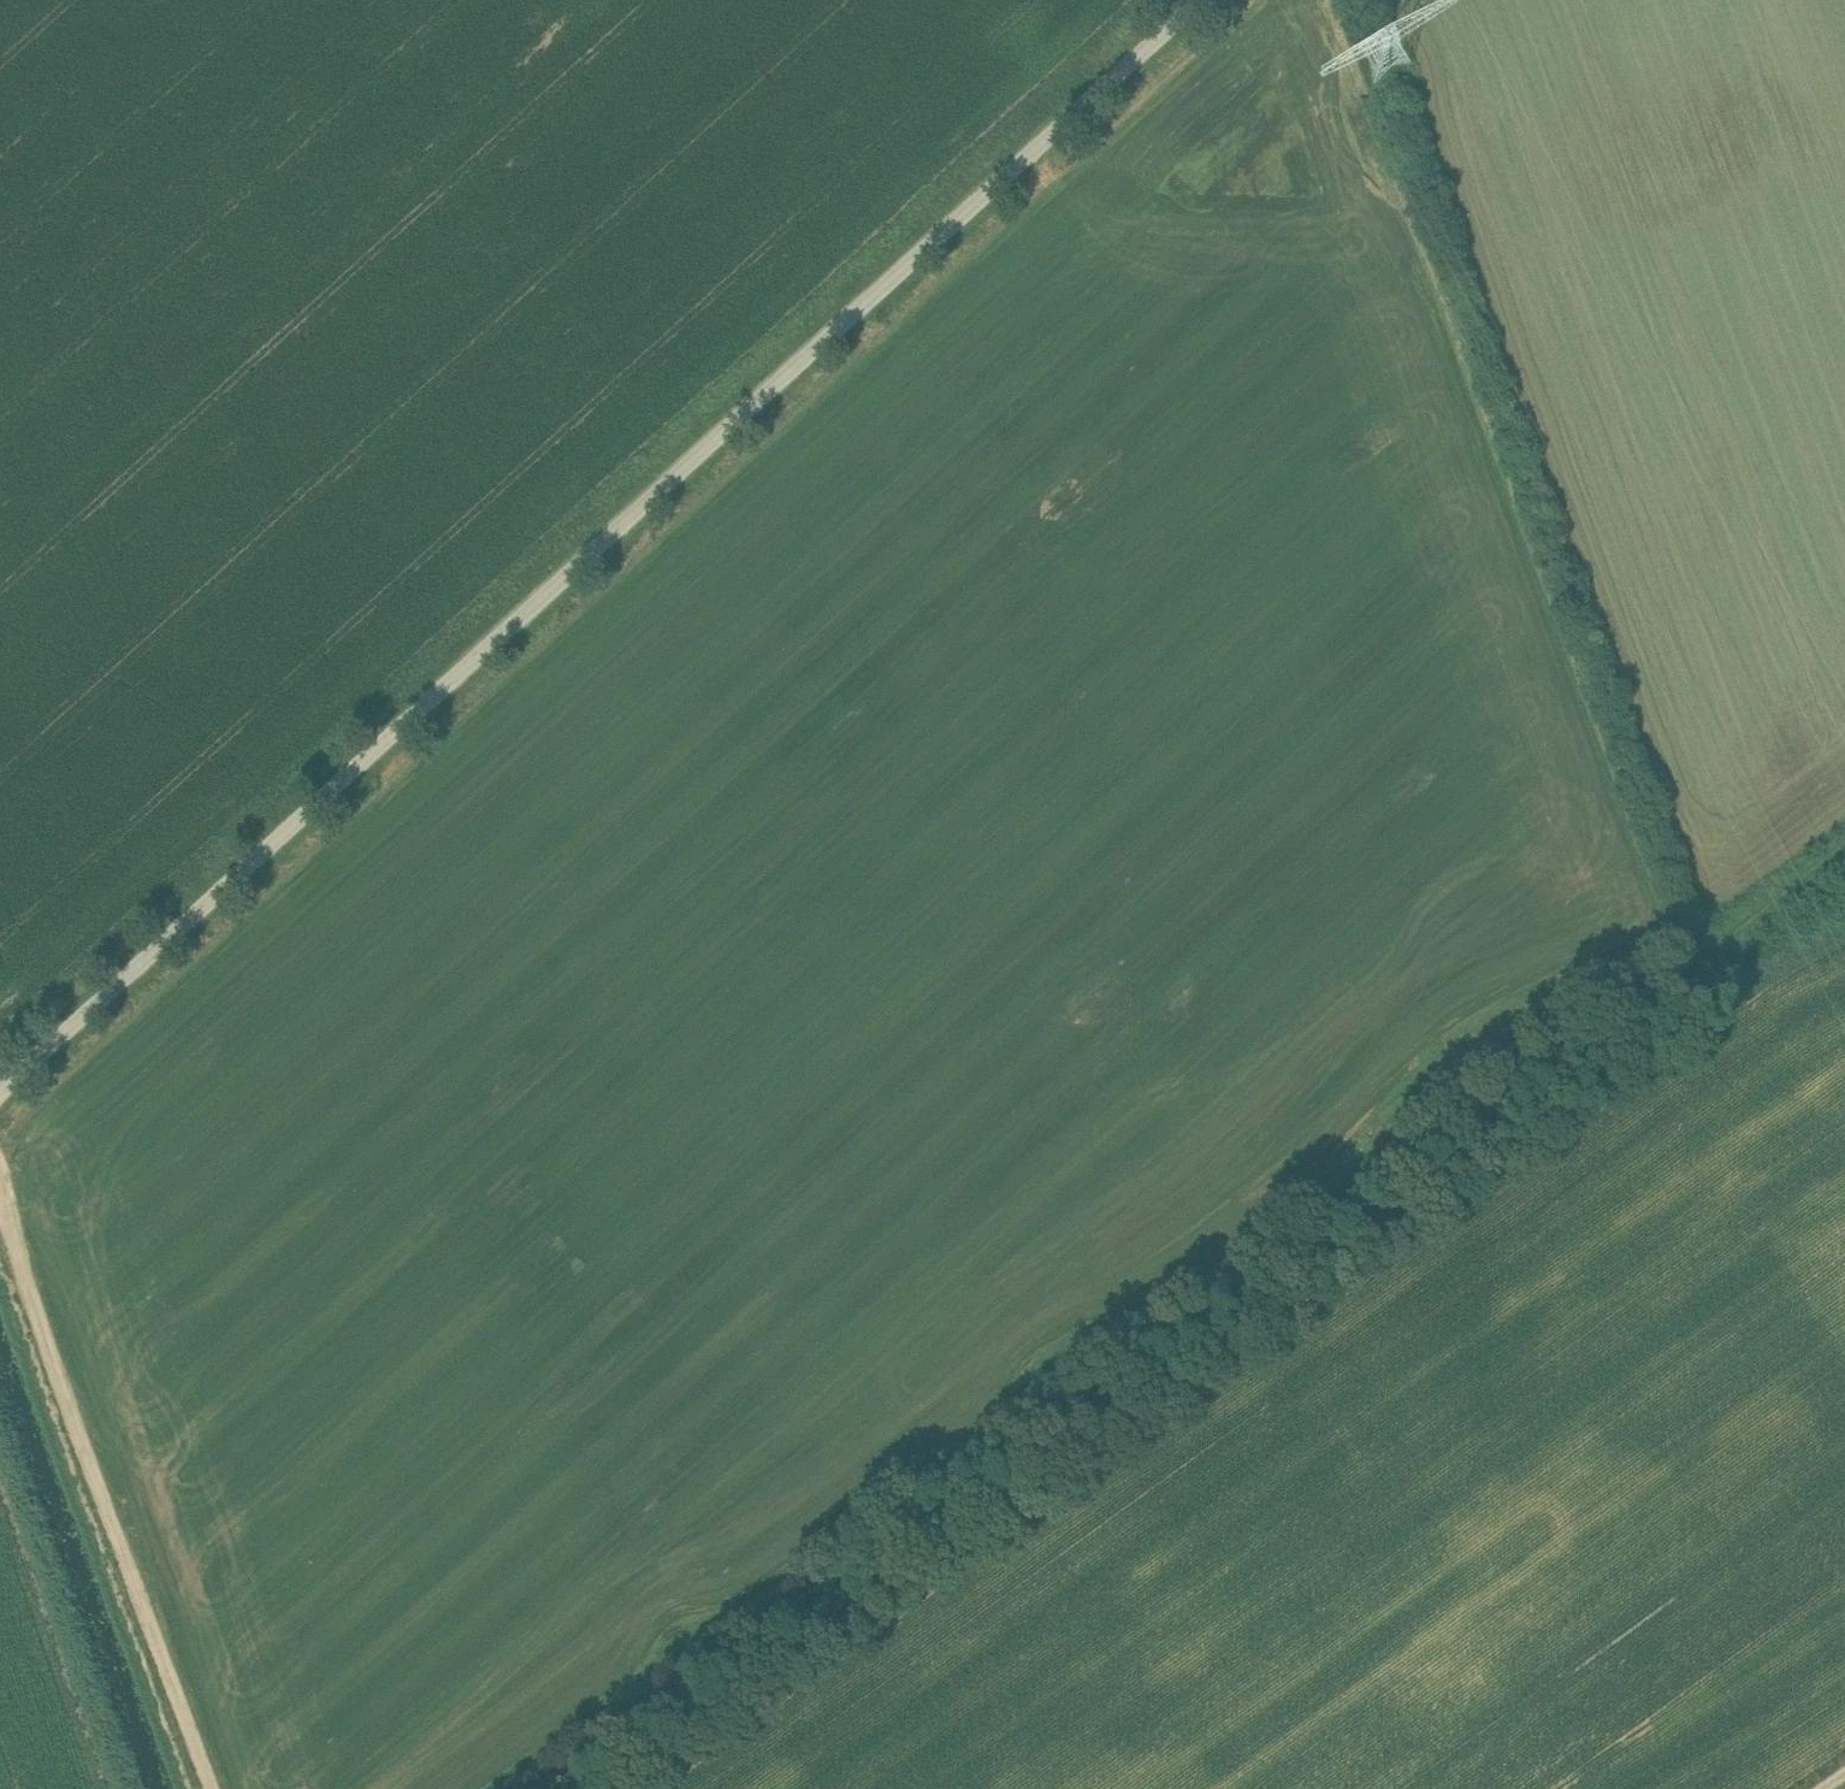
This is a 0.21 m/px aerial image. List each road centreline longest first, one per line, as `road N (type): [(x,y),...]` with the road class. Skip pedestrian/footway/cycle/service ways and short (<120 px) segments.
road 1 (unclassified): [(0,1090),(1202,0)]
road 2 (track): [(552,1788),(1844,848)]
road 3 (track): [(0,1218),(213,1788)]

